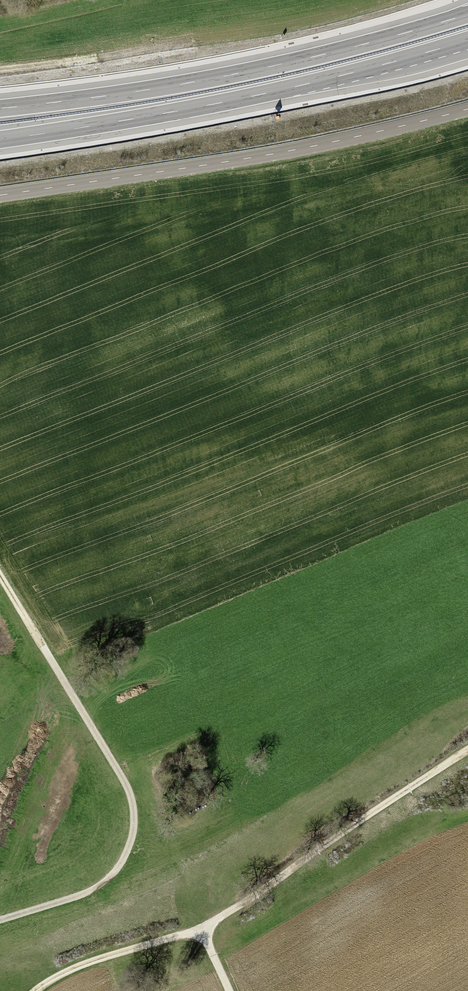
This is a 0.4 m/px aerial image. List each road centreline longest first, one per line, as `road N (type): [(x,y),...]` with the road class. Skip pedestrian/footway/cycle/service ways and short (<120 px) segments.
road 1 (track): [(467,750),(200,930),(79,965),(39,990)]
road 2 (motorway): [(0,140),(210,105),(467,40)]
road 3 (motorway): [(467,14),(206,80),(0,108)]
road 4 (unclassified): [(467,109),(316,146),(0,196)]
road 5 (track): [(0,578),(123,781),(135,821),(119,868),(106,881),(0,921)]
road 6 (track): [(0,68),(140,51)]

